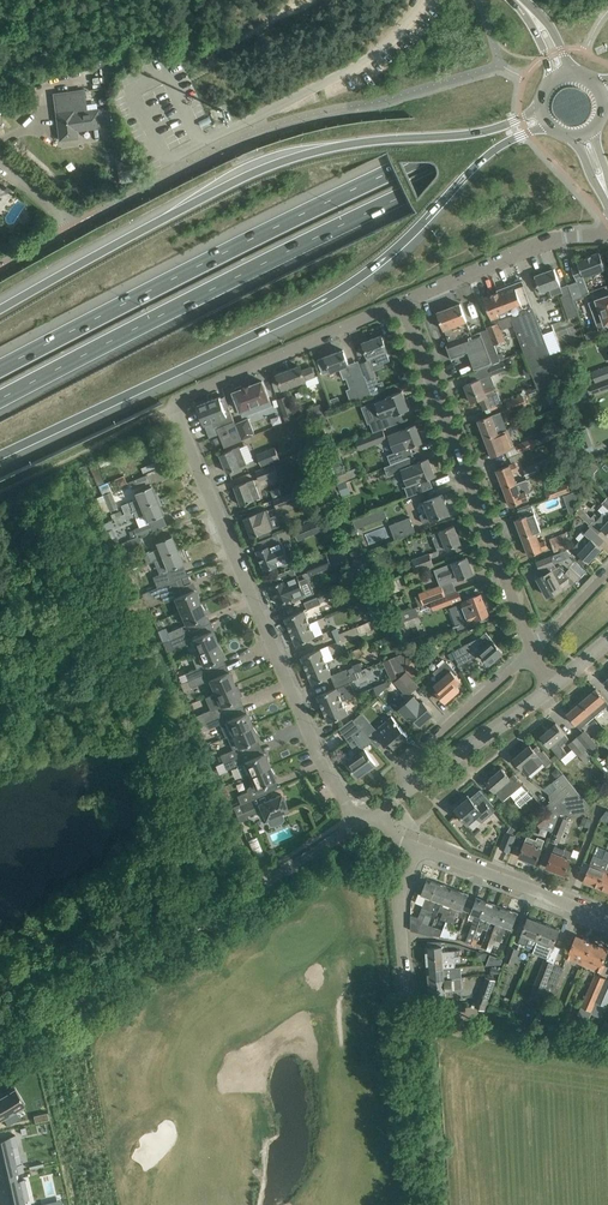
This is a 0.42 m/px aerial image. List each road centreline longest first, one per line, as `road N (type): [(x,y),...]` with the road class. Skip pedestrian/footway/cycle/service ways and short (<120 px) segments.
road 1 (residential): [(359,823),(327,771),(175,409),(186,394),(402,303)]
road 2 (motorway): [(0,400),(407,194),(607,106)]
road 3 (motorway): [(607,76),(395,169),(0,369)]
road 4 (motorway): [(0,457),(345,288),(404,242),(482,159),(552,127)]
road 5 (motorway): [(543,103),(483,132),(341,146),(283,161),(0,311)]
road 6 (unclassified): [(0,1046),(359,823)]
road 7 (residential): [(533,651),(402,303)]
road 8 (residential): [(402,303),(557,240),(607,233)]
road 9 (residential): [(607,922),(418,848)]
road 10 (residential): [(414,786),(401,763),(533,651)]
road 11 (residential): [(0,267),(71,227),(0,162)]
road 12 (unclassified): [(408,1011),(398,899),(418,848)]
road 13 (residential): [(414,786),(550,691)]

